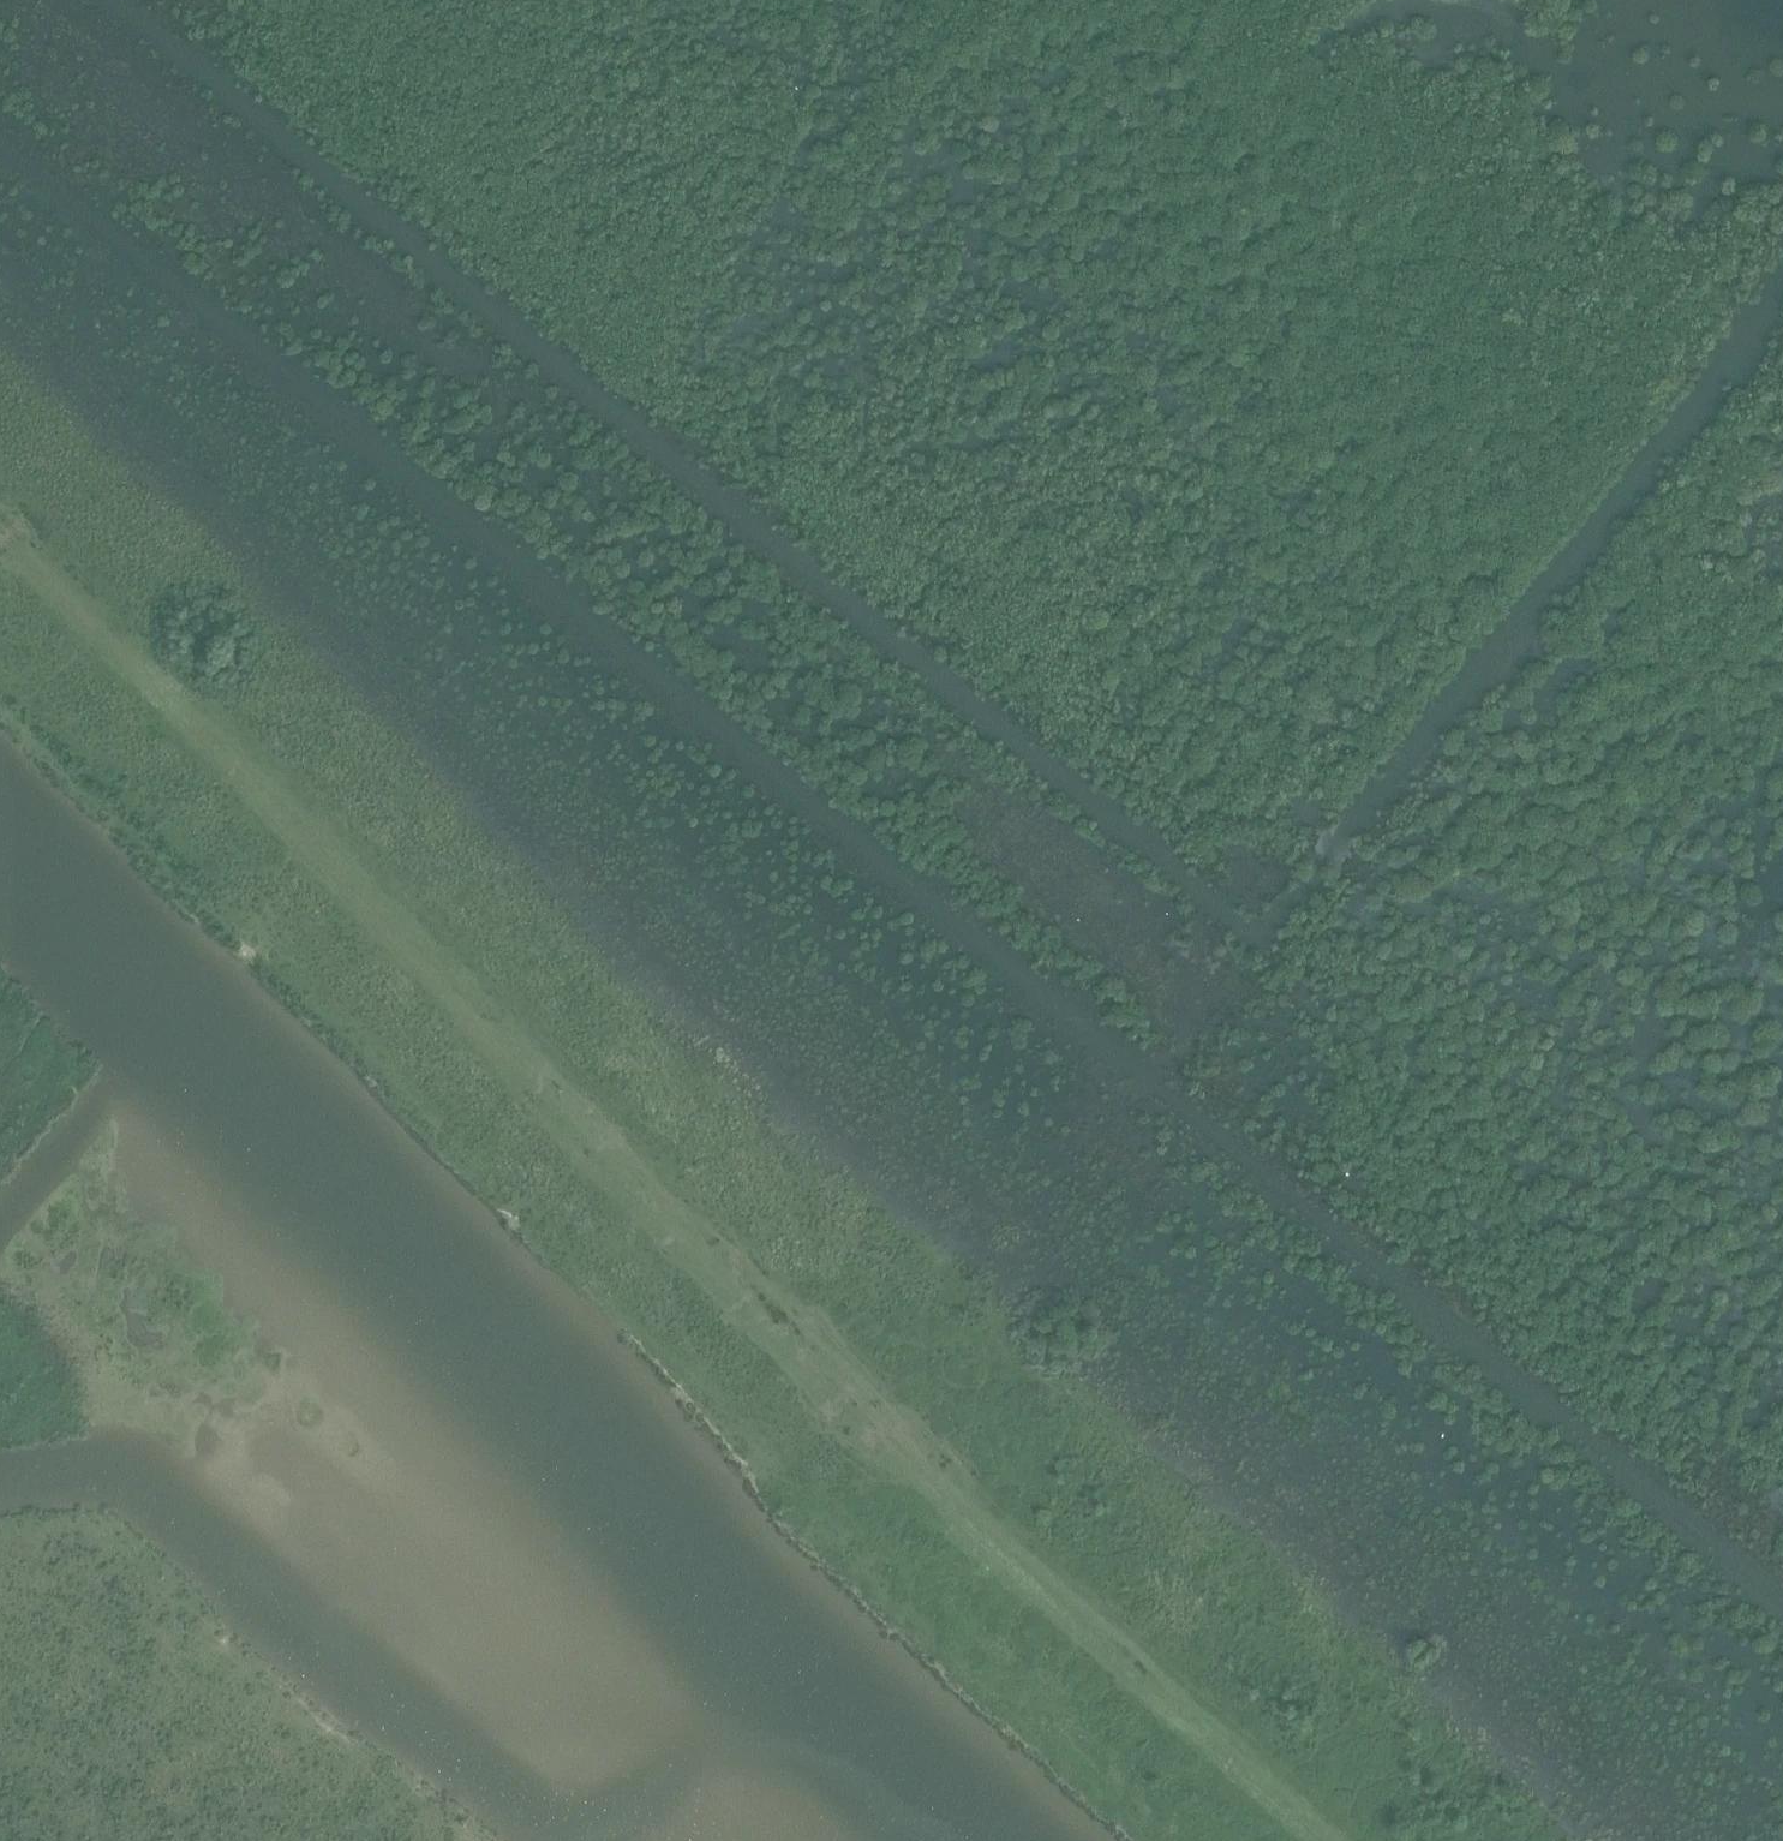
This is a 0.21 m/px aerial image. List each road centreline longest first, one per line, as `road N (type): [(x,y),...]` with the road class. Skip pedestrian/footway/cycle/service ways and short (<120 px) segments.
road 1 (track): [(1324,1840),(912,1466),(738,1291),(299,816),(0,523)]

